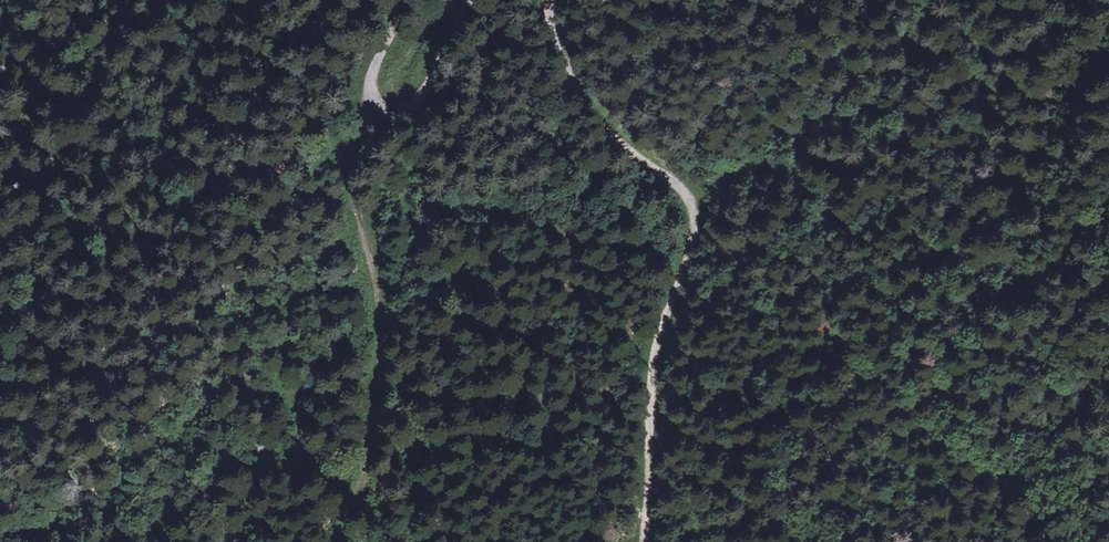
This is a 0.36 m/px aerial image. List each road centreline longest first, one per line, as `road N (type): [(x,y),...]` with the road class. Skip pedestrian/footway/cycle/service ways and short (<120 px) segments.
road 1 (track): [(560,0),(562,54),(575,92),(630,151),(675,183),(697,224),(659,359),(646,541)]
road 2 (track): [(0,534),(112,517),(209,401),(285,260),(349,165)]
road 3 (track): [(385,104),(349,165),(381,318),(372,418),(338,541)]
road 4 (track): [(408,0),(377,61),(374,84),(385,104),(423,95),(439,49),(470,0)]

